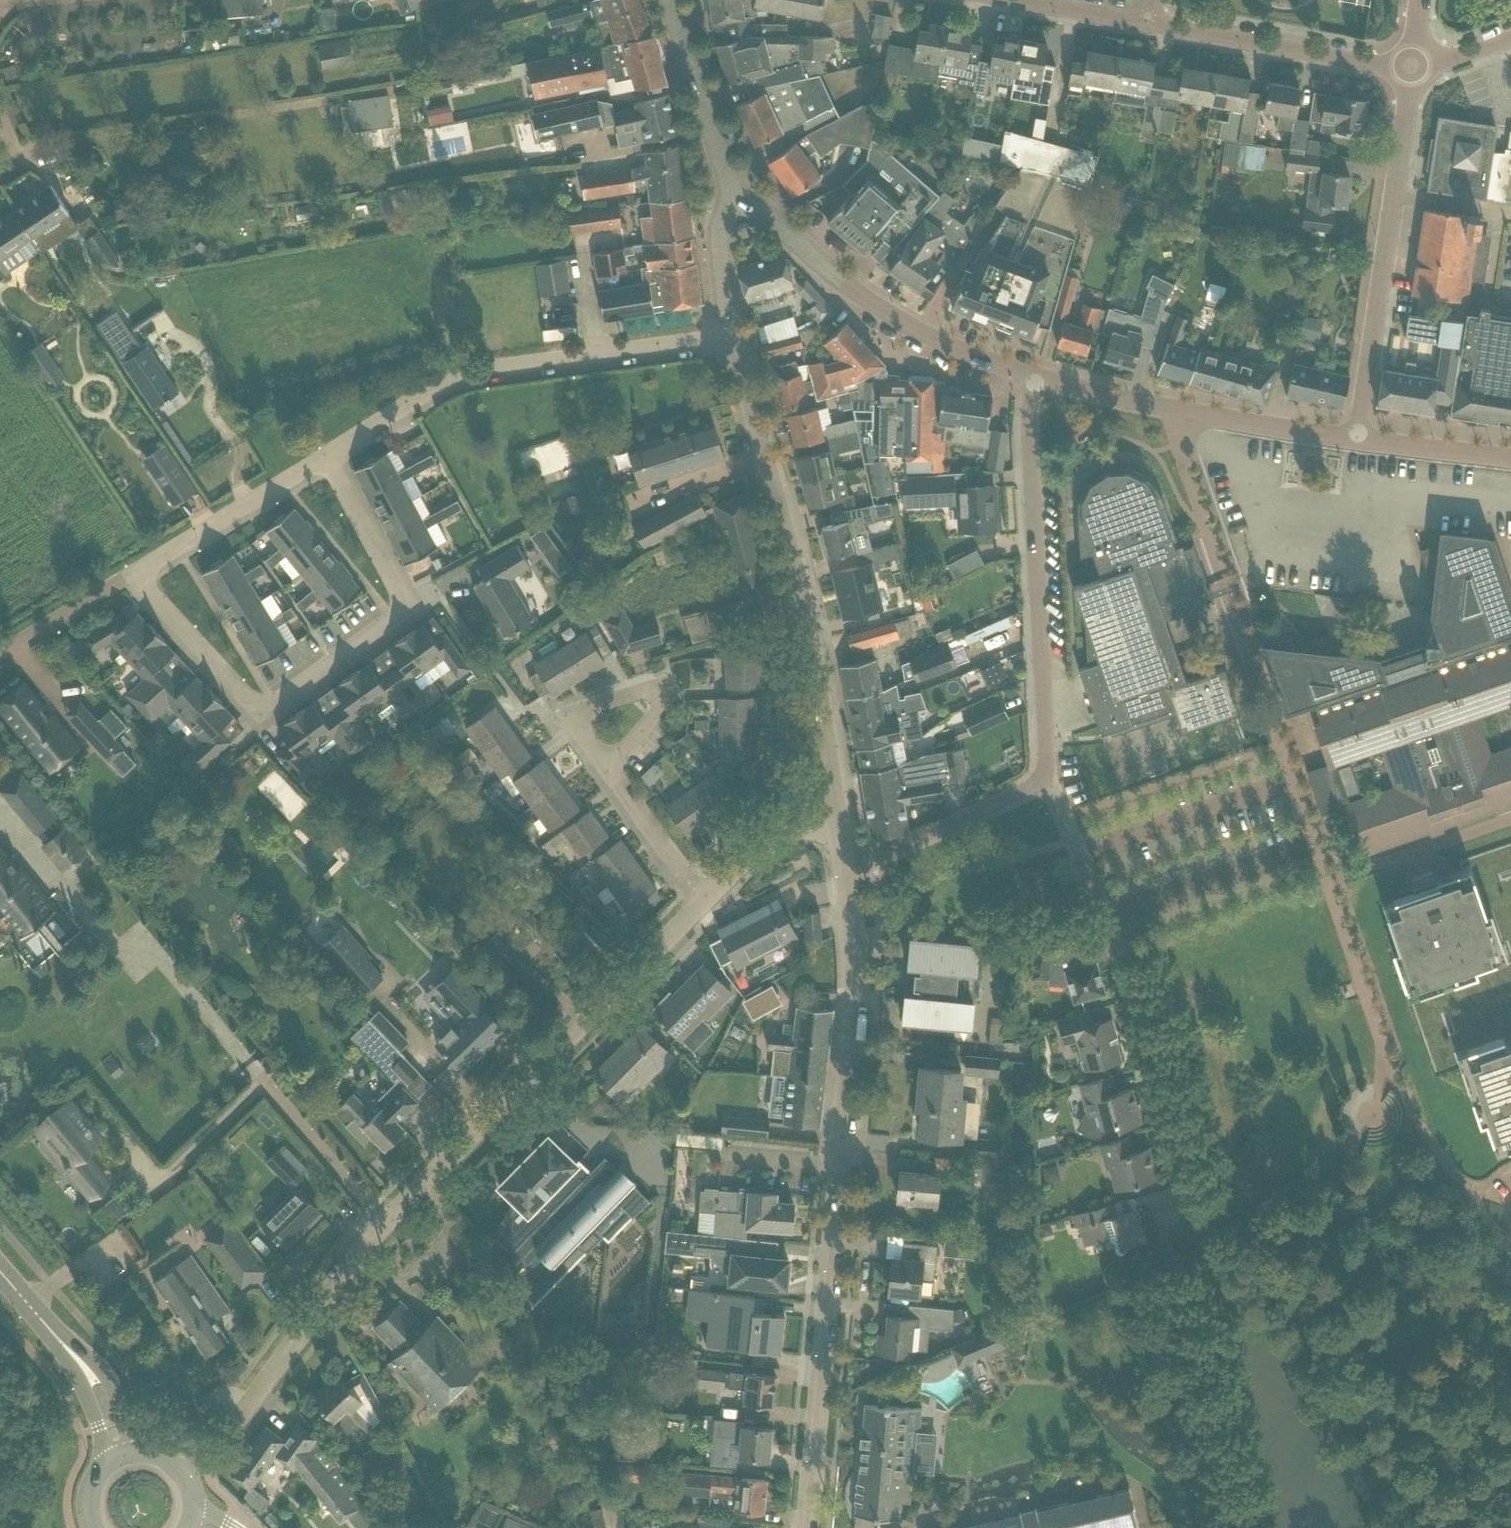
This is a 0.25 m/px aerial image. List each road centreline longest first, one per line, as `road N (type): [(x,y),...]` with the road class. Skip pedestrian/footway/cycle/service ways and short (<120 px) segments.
road 1 (residential): [(244,1409),(384,1227),(705,900)]
road 2 (unclassified): [(807,1527),(853,1015),(844,880)]
road 3 (residential): [(327,455),(397,586),(398,603),(390,620),(275,706),(261,711),(248,699),(136,570)]
road 4 (unclassified): [(838,827),(810,621),(730,333)]
road 5 (residential): [(1160,1221),(1192,1211),(1107,915),(1060,796),(1043,774)]
road 6 (residential): [(327,455),(471,372),(730,333)]
road 7 (residential): [(1037,377),(1030,427),(1043,774)]
road 8 (residential): [(1358,439),(1412,65)]
road 9 (unclassified): [(1037,377),(898,320),(732,198)]
road 10 (unclassified): [(1358,439),(1037,377)]
road 11 (residential): [(1148,23),(1412,65)]
road 12 (residential): [(1043,774),(1027,790),(844,880)]
road 13 (residential): [(136,570),(327,455)]
road 14 (unclassified): [(732,198),(666,0)]
road 15 (secondary): [(142,1454),(109,1381),(43,1319)]
road 16 (residential): [(705,900),(605,769)]
road 17 (secondary): [(43,1319),(86,1389),(105,1466)]
road 18 (residential): [(136,570),(0,652)]
road 19 (residential): [(705,900),(784,832),(838,827)]
road 20 (residential): [(605,769),(574,716),(661,685)]
road 21 (unclassified): [(1510,457),(1358,439)]
road 22 (residential): [(1007,0),(1148,23)]
road 23 (unclassified): [(730,333),(721,230),(732,198)]

